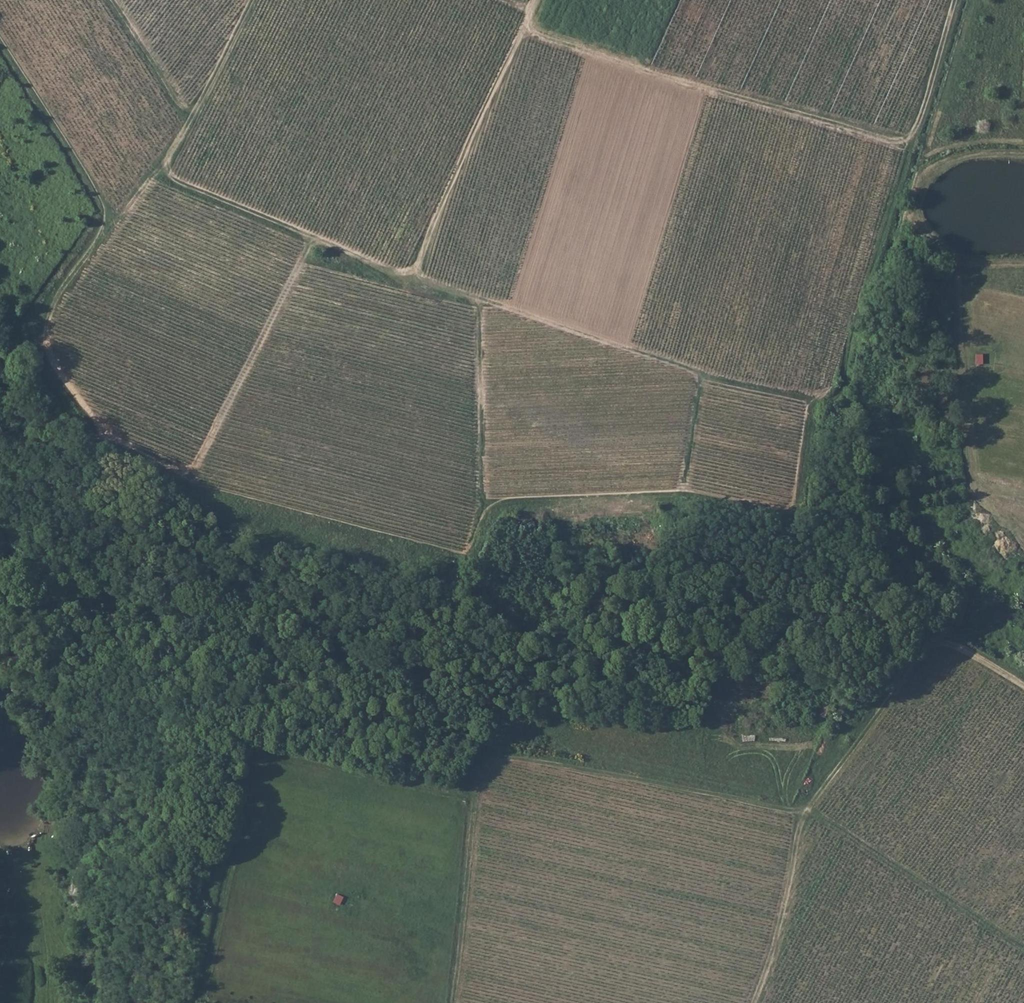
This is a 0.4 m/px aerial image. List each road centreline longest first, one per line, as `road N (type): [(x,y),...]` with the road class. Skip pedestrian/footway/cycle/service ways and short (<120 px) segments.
road 1 (track): [(185,476),(455,550),(480,509),(505,497),(684,492),(790,506),(809,402),(831,399),(907,147)]
road 2 (track): [(1023,690),(955,647),(933,646),(806,809),(1023,949)]
road 3 (track): [(452,1002),(476,789),(489,763),(510,759),(779,811),(806,809)]
road 4 (track): [(907,147),(524,29)]
road 5 (track): [(702,376),(416,272)]
road 6 (track): [(416,272),(537,0)]
road 7 (track): [(314,238),(214,439),(185,476)]
road 8 (track): [(954,271),(943,282),(963,357),(976,473),(983,485),(1023,494)]
road 9 (track): [(684,492),(702,376),(809,402)]
road 10 (track): [(475,293),(480,509)]
road 11 (track): [(806,809),(750,1002)]
road 12 (track): [(157,164),(250,0)]
road 13 (track): [(157,164),(314,238)]
road 14 (track): [(958,0),(907,147)]
road 15 (track): [(191,115),(116,0)]

